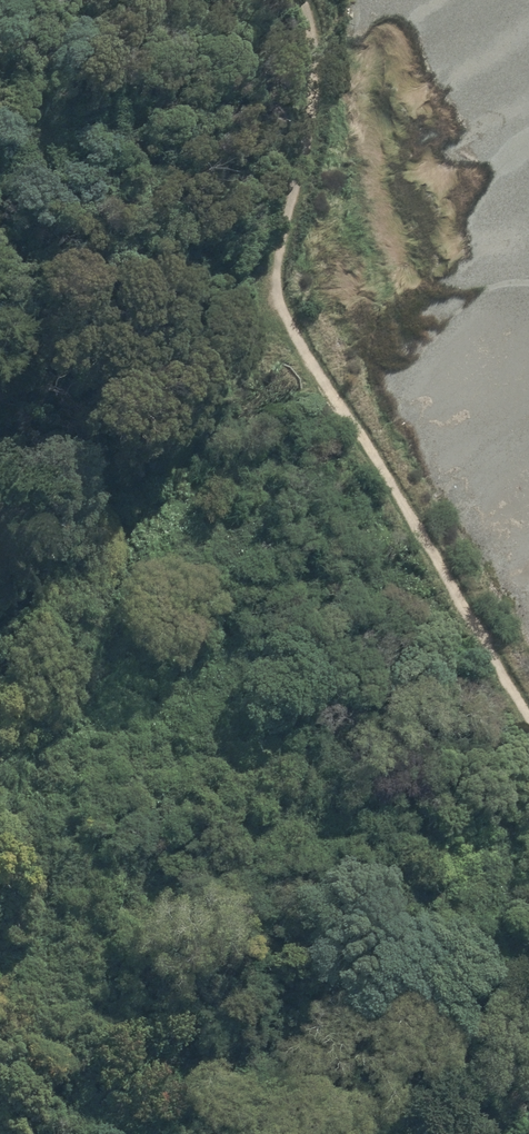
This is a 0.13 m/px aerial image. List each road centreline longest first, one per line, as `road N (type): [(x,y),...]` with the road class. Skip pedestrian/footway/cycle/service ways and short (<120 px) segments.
road 1 (track): [(271,0),(294,80),(276,313),(222,376),(55,526),(0,638)]
road 2 (track): [(276,313),(528,717)]

